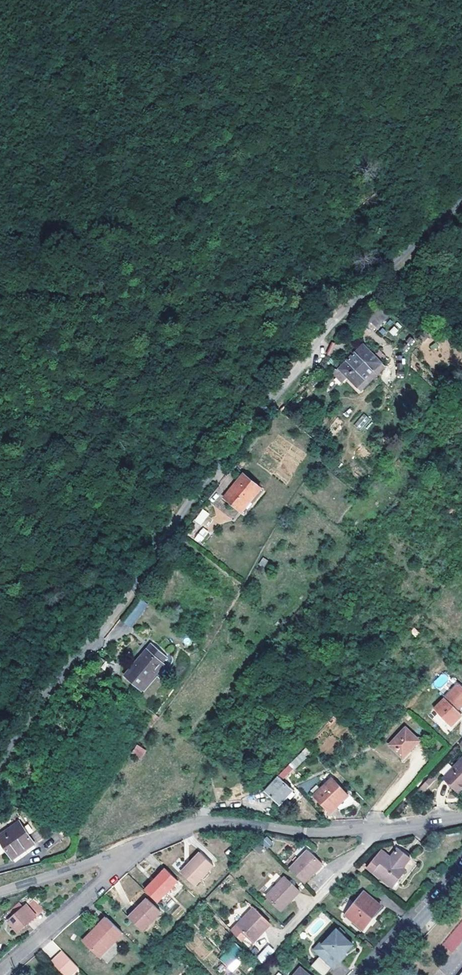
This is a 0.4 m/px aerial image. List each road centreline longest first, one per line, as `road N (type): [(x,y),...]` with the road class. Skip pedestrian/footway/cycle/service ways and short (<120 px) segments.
road 1 (residential): [(0,746),(90,643),(175,522),(341,316),(461,200)]
road 2 (residential): [(142,844),(211,825),(324,833),(461,820)]
road 3 (track): [(211,475),(196,432),(50,452),(9,445),(18,427),(0,431)]
road 4 (residential): [(0,974),(142,844)]
road 5 (residential): [(0,894),(142,844)]
road 6 (residential): [(366,974),(461,872)]

